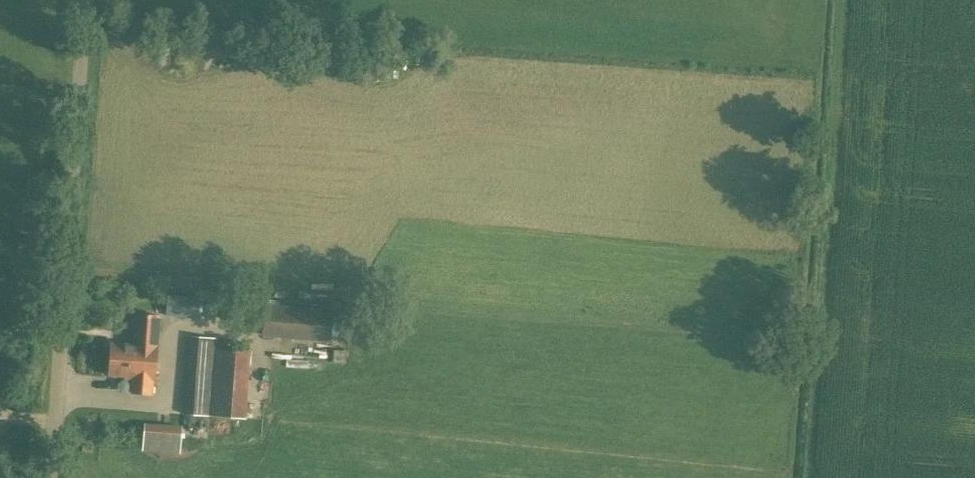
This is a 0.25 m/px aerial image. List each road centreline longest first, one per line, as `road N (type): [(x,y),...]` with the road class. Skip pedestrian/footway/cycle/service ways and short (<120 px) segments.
road 1 (tertiary): [(50,477),(84,0)]

